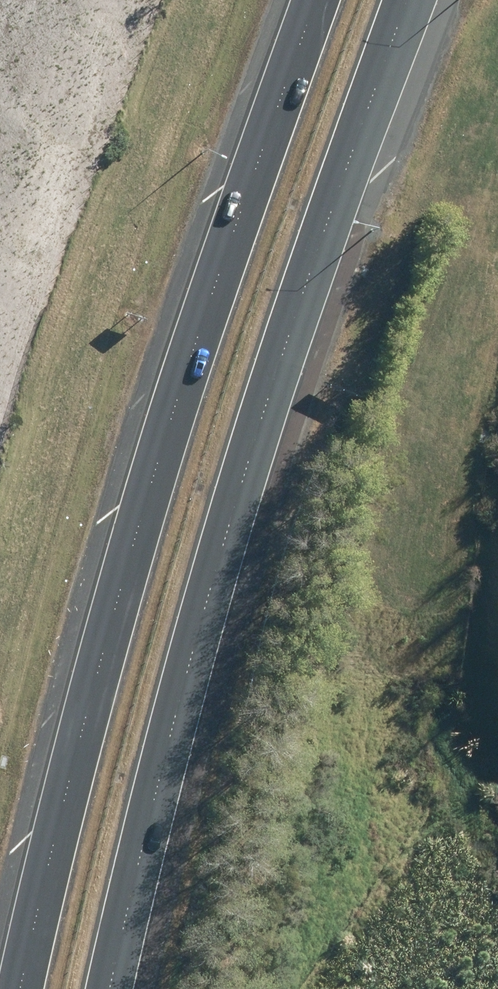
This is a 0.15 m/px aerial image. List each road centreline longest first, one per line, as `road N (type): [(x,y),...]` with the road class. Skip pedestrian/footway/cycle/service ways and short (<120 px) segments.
road 1 (motorway): [(412,0),(250,456),(174,707),(108,988)]
road 2 (motorway): [(20,988),(107,636),(188,367),(316,0)]

